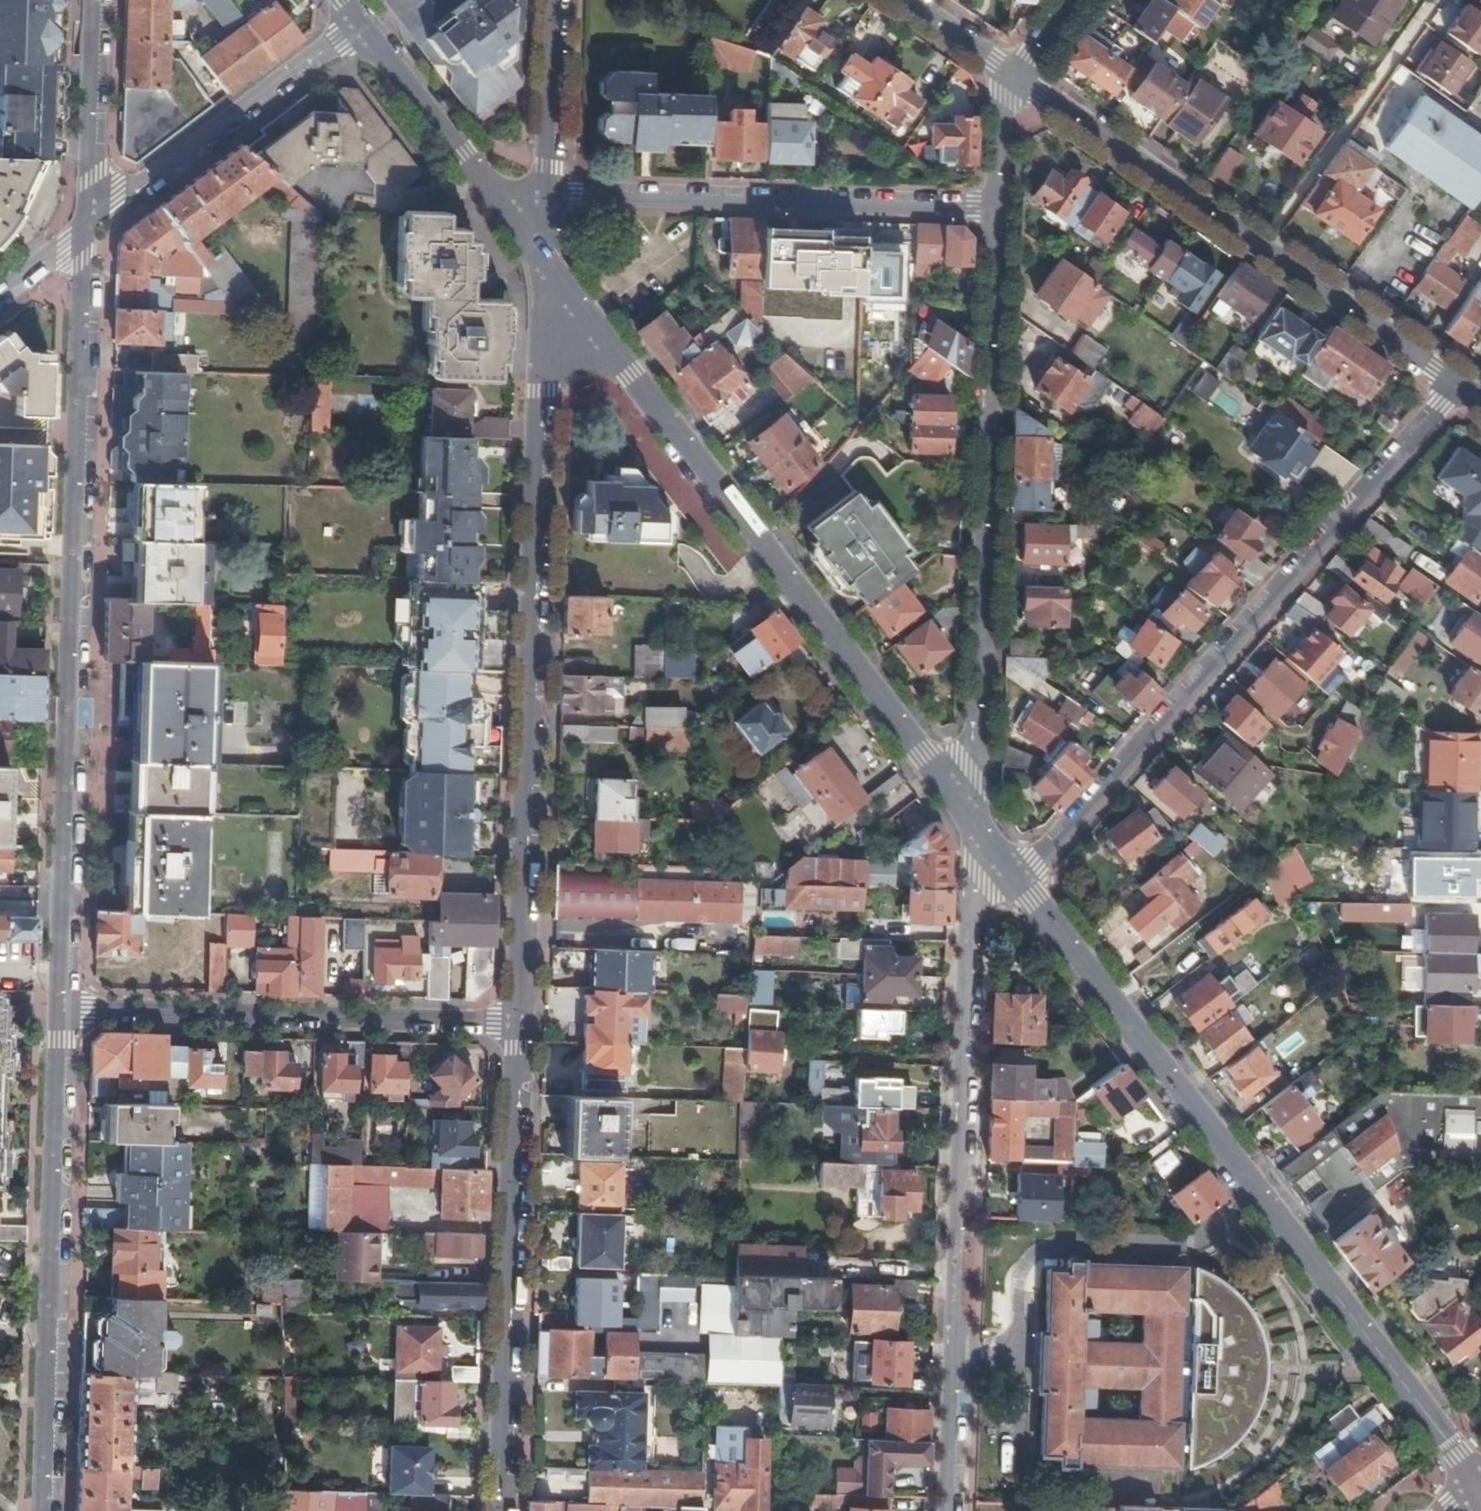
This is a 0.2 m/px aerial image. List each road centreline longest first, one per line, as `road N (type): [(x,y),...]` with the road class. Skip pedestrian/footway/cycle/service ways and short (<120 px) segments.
road 1 (tertiary): [(62,1011),(90,220)]
road 2 (tertiary): [(1477,1488),(1018,878)]
road 3 (tertiary): [(547,266),(518,1025)]
road 4 (tertiary): [(971,820),(547,266)]
road 5 (residential): [(951,1510),(973,870),(991,845)]
road 6 (residential): [(1018,878),(1462,385)]
road 7 (residential): [(971,820),(1000,209)]
road 8 (residential): [(1462,385),(1017,74)]
road 9 (tertiary): [(46,1510),(62,1011)]
road 10 (tertiary): [(518,1025),(502,1510)]
road 11 (residential): [(62,1011),(518,1025)]
road 12 (residential): [(1000,209),(547,194)]
road 13 (residential): [(360,28),(90,220)]
road 14 (tertiary): [(547,266),(360,28)]
road 15 (tertiary): [(90,220),(96,0)]
road 16 (tertiary): [(555,0),(547,194)]
road 17 (residential): [(1000,209),(1003,97),(1017,74)]
road 18 (residential): [(1017,74),(910,0)]

